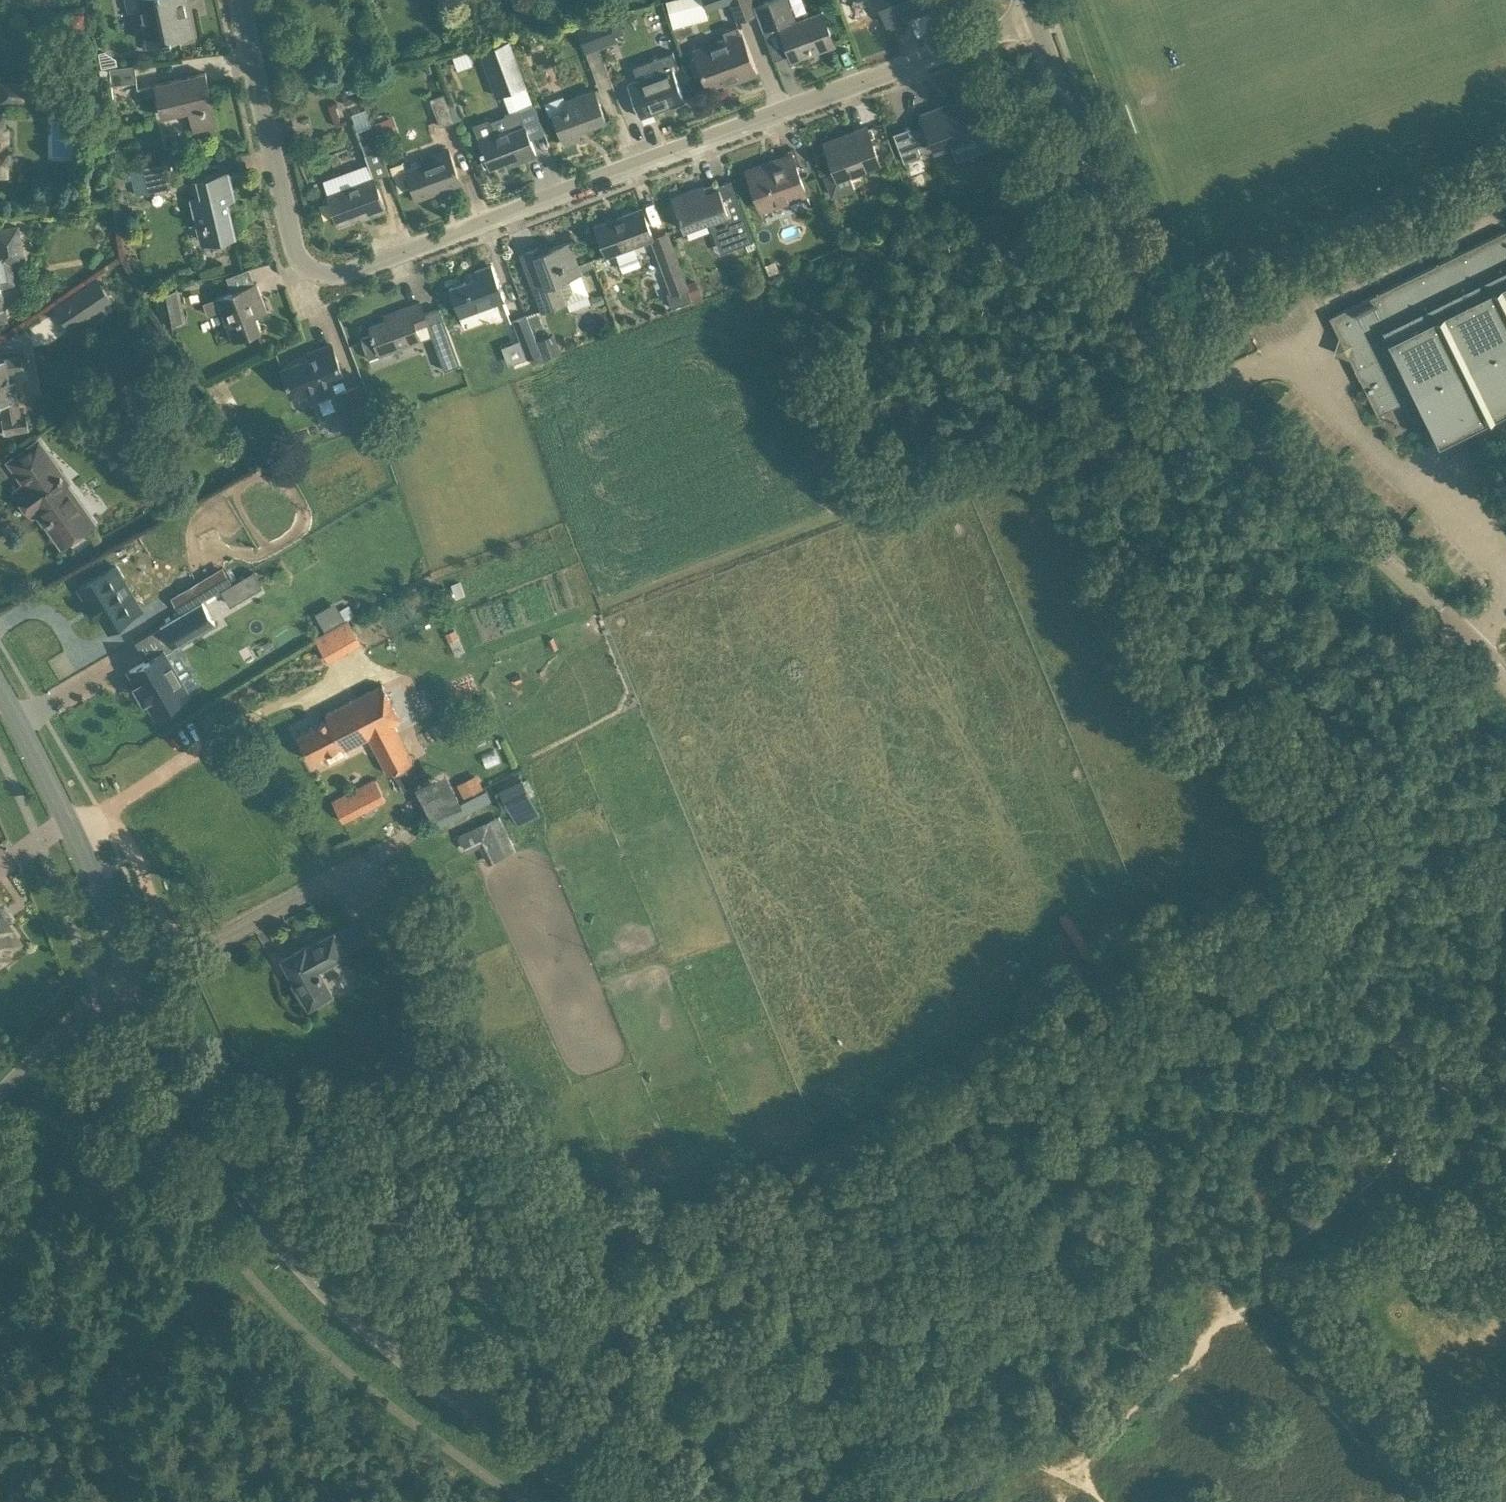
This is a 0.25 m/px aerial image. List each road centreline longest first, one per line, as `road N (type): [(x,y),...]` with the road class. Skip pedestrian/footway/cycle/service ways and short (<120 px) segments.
road 1 (residential): [(1036,18),(340,274),(321,272),(295,244),(238,0)]
road 2 (unclassified): [(1505,681),(1208,393),(1157,332),(1036,18)]
road 3 (tertiary): [(600,1501),(439,1384),(300,1260),(238,1184),(135,970)]
road 4 (tertiary): [(135,970),(0,686)]
road 5 (unclassified): [(0,1093),(96,995),(135,970)]

